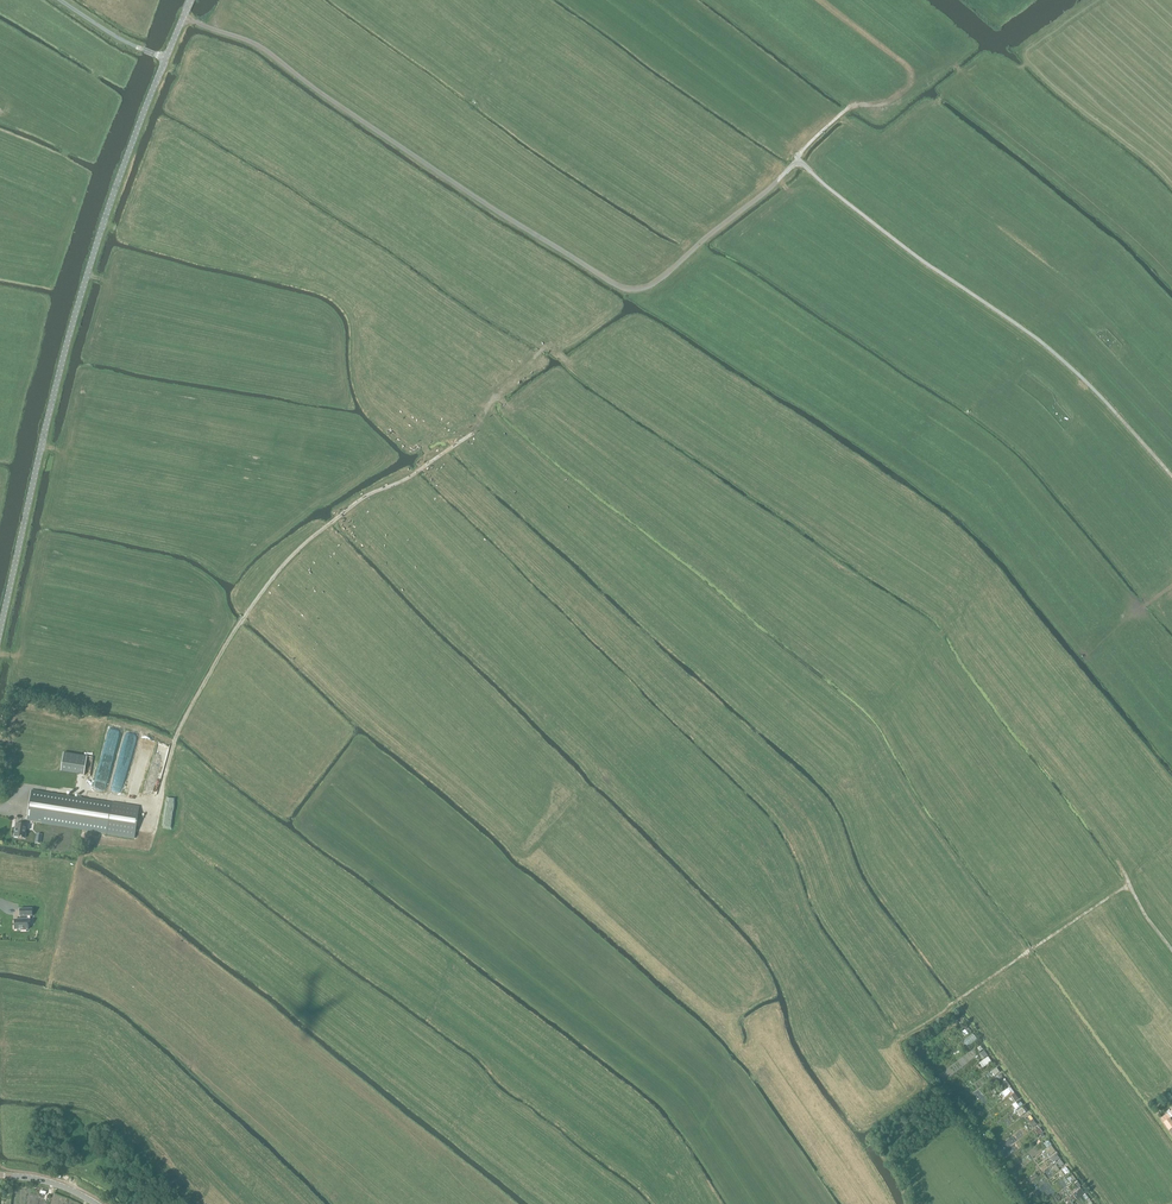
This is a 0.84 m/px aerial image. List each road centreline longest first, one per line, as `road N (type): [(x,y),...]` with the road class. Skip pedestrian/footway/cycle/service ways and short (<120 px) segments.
road 1 (track): [(183,19),(246,39),(395,144),(637,292),(799,159)]
road 2 (unclassified): [(0,634),(91,260),(191,0)]
road 3 (track): [(1171,476),(1046,346),(916,257),(805,167),(801,151),(853,104),(815,68)]
road 4 (track): [(161,792),(195,701),(284,562),(359,500),(479,429),(497,398),(509,408)]
road 5 (track): [(1102,834),(1129,884),(897,1041)]
road 6 (track): [(853,104),(878,117),(948,63),(970,76)]
road 7 (track): [(233,262),(102,226)]
road 8 (track): [(367,363),(376,401),(422,442),(429,463)]

